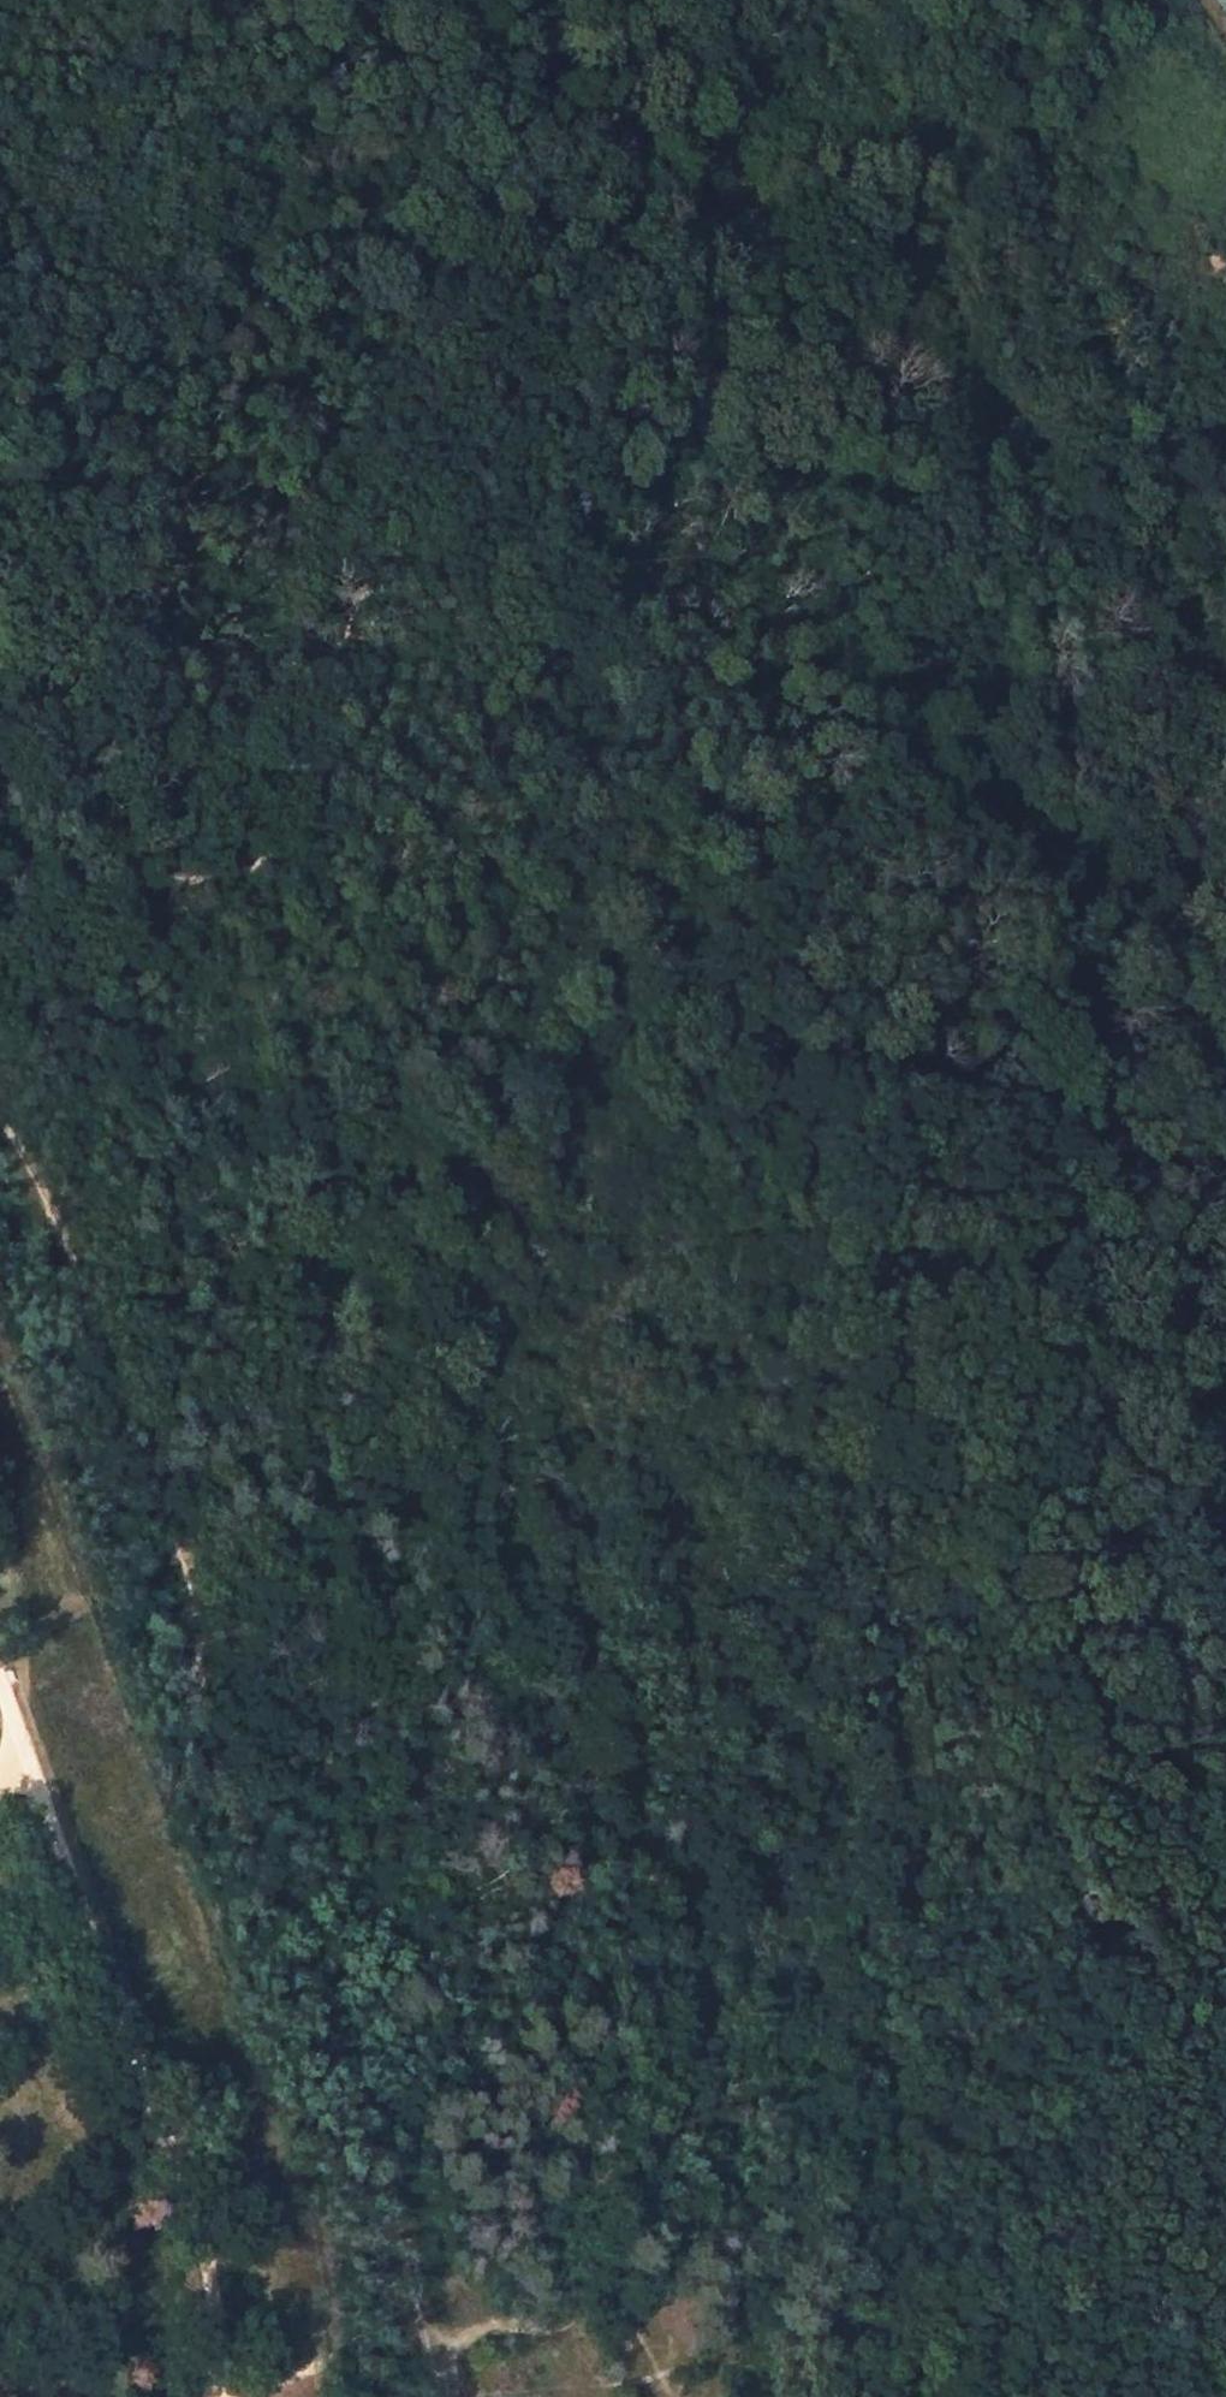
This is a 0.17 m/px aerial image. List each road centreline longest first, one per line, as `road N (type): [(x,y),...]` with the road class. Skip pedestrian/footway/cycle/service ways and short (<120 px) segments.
road 1 (track): [(0,1130),(55,1223),(108,1354),(194,1640),(216,1759),(350,2082),(436,2396)]
road 2 (track): [(0,914),(212,868),(285,816),(355,616),(624,106),(700,0)]

